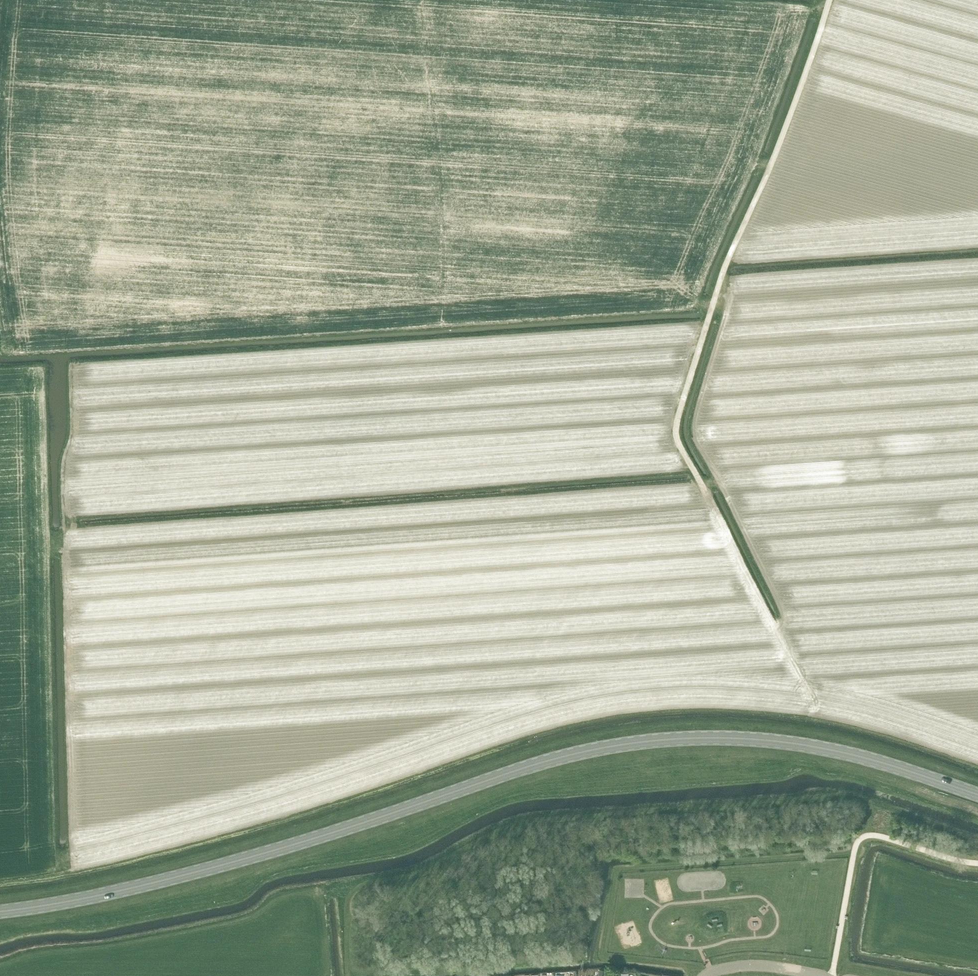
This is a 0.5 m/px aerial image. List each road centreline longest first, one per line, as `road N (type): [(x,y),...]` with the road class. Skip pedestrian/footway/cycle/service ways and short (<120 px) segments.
road 1 (primary): [(977,795),(811,747),(721,738),(642,742),(505,775),(223,865),(0,912)]
road 2 (track): [(712,504),(677,425),(723,272),(829,0)]
road 3 (residential): [(704,975),(755,965),(821,975)]

